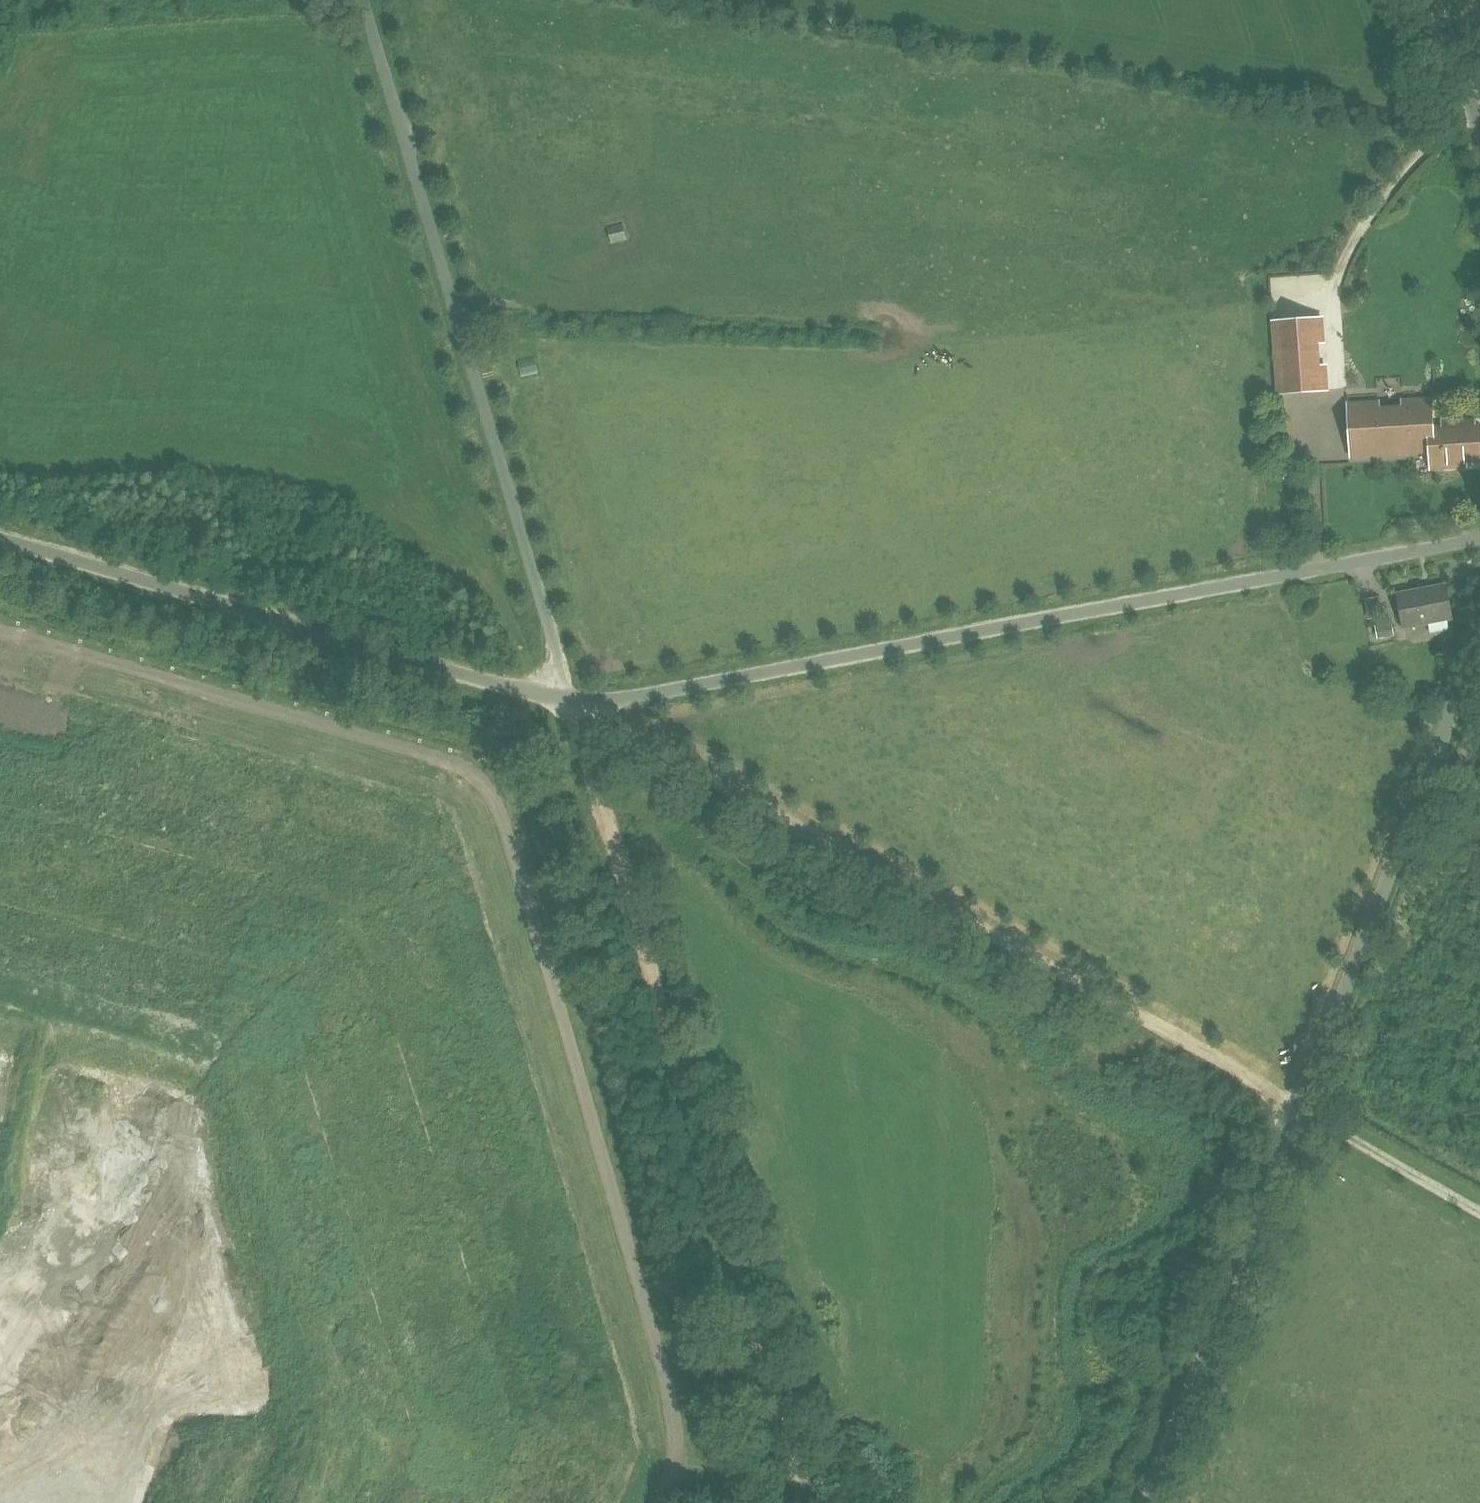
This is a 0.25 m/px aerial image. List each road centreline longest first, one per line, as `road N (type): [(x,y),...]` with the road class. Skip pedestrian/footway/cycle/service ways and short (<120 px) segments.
road 1 (unclassified): [(1147,1502),(1479,641)]
road 2 (unclassified): [(572,699),(632,697),(1479,539)]
road 3 (unclassified): [(809,1502),(572,699)]
road 4 (track): [(1301,1109),(610,722),(588,701)]
road 5 (unclassified): [(558,697),(554,645),(364,0)]
road 6 (unclassified): [(558,697),(0,538)]
road 7 (track): [(1301,1109),(1479,1211)]
road 8 (unclassified): [(1479,121),(1433,0)]

